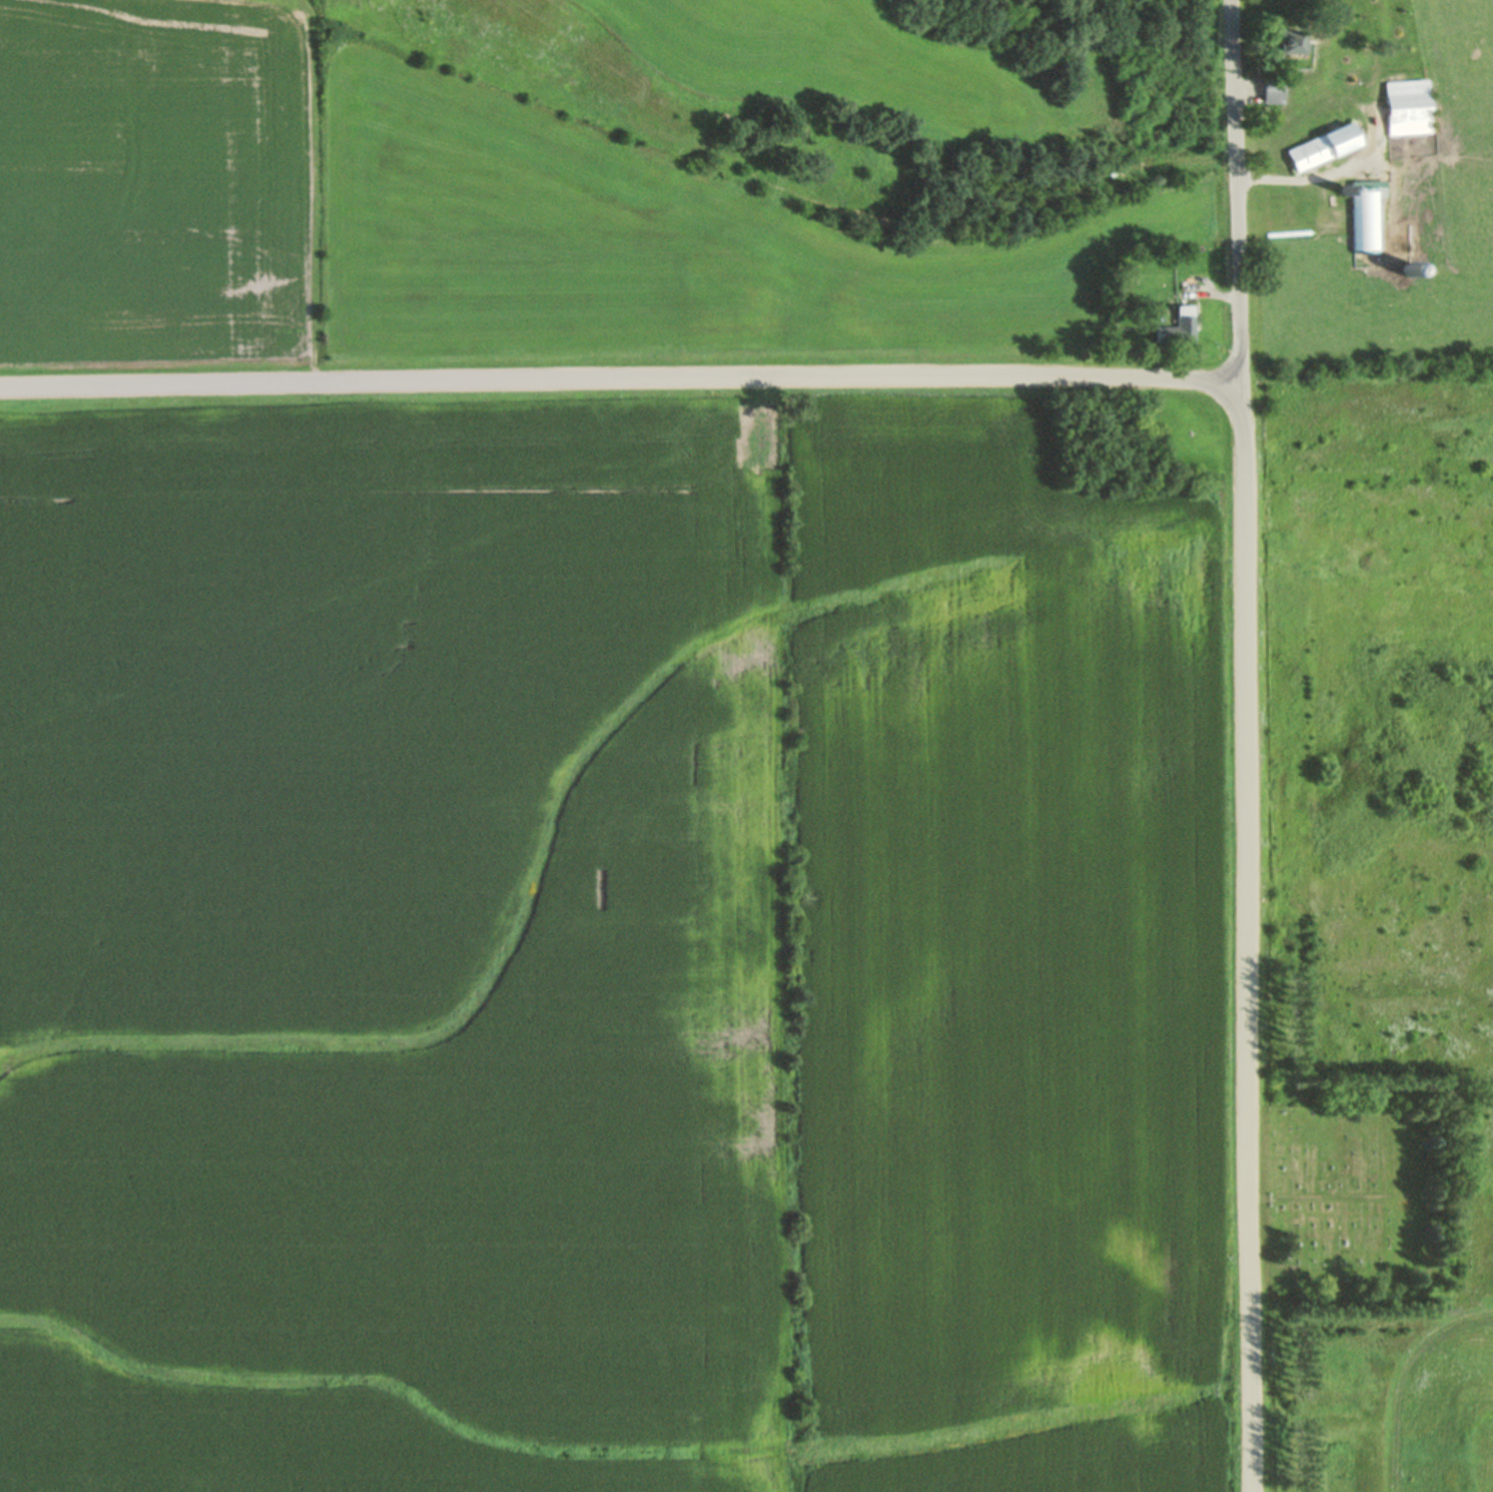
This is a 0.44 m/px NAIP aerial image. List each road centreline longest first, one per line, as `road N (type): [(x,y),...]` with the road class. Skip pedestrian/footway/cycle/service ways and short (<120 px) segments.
road 1 (secondary): [(0,387),(1194,380),(1223,386),(1245,405),(1253,1491)]
road 2 (residential): [(1245,405),(1235,0)]
road 3 (track): [(316,382),(310,27),(298,5),(285,0)]
road 4 (track): [(1238,180),(1343,176),(1367,167),(1378,138)]

